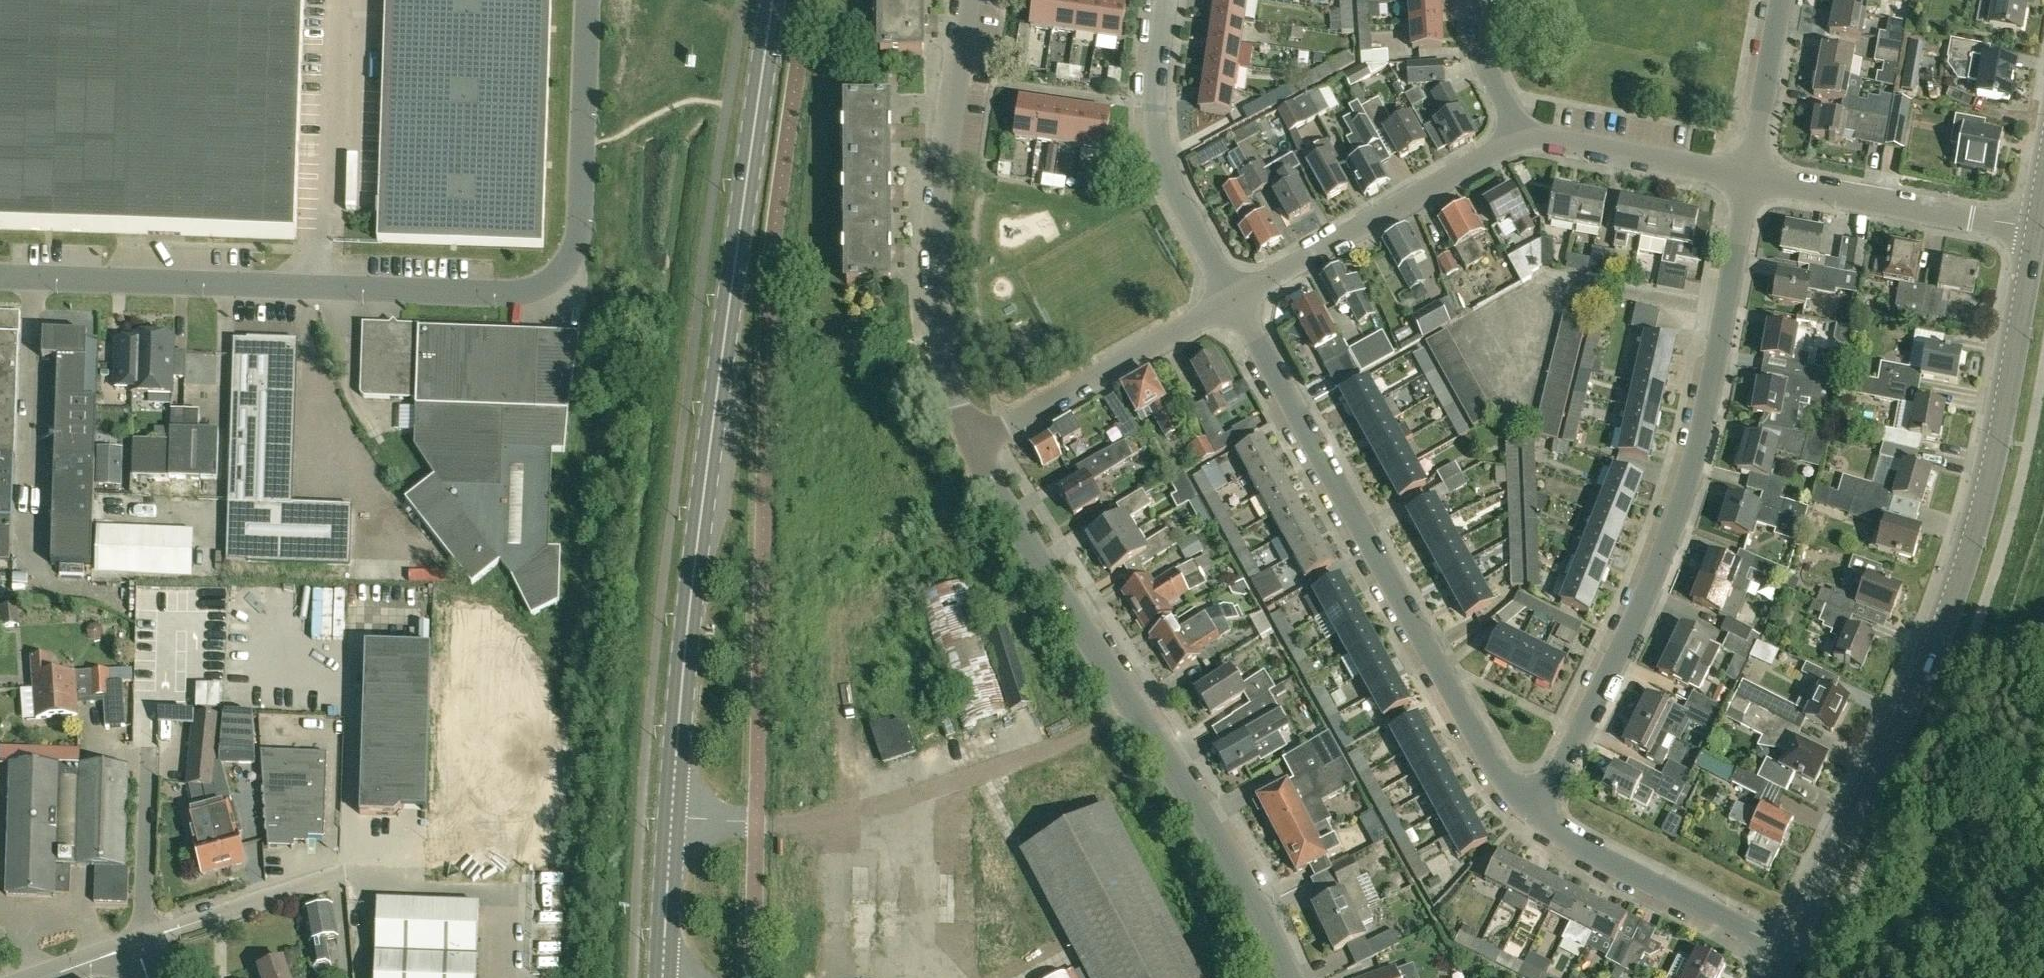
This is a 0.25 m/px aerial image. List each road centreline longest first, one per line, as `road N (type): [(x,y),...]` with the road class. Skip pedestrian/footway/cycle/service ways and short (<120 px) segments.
road 1 (secondary): [(663,977),(685,647),(773,0)]
road 2 (tertiary): [(2036,232),(1992,477),(1968,561),(1907,711),(1788,951)]
road 3 (residential): [(1535,816),(1626,642),(1677,515),(1711,389),(1750,178)]
road 4 (residential): [(1289,977),(1258,910),(974,447)]
road 5 (residential): [(1535,816),(1490,764),(1237,301)]
road 6 (unclassified): [(548,283),(523,293),(0,277)]
road 7 (unclassified): [(137,945),(339,874),(385,872),(416,888),(527,891),(526,977)]
road 8 (residential): [(974,447),(941,341),(935,261),(968,0)]
road 9 (residential): [(1237,301),(1523,144)]
road 10 (residential): [(1237,301),(1171,183),(1160,148),(1156,65),(1165,0)]
road 11 (residential): [(974,447),(1237,301)]
road 12 (unclassified): [(548,283),(570,264),(581,235),(589,0)]
road 13 (residential): [(1750,178),(2036,232)]
road 14 (residential): [(1788,951),(1535,816)]
road 15 (residential): [(1523,144),(1750,178)]
road 16 (unclassified): [(147,761),(137,945)]
road 17 (residential): [(1750,178),(1782,0)]
road 18 (residential): [(1523,144),(1478,39),(1476,0)]

